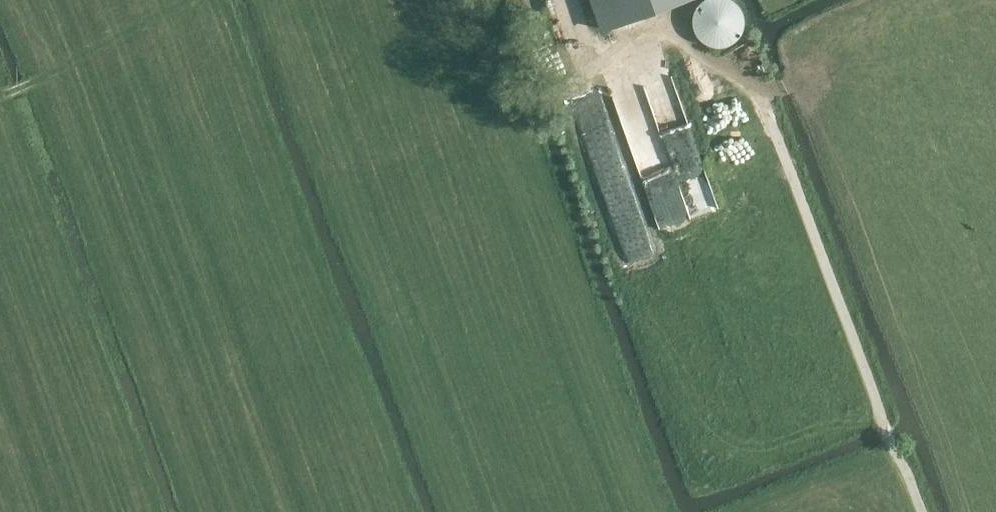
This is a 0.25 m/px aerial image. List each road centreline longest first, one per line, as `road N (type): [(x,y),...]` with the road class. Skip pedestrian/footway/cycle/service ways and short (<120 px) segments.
road 1 (track): [(921,511),(762,98),(874,58)]
road 2 (track): [(762,98),(659,24),(584,64),(536,0)]

